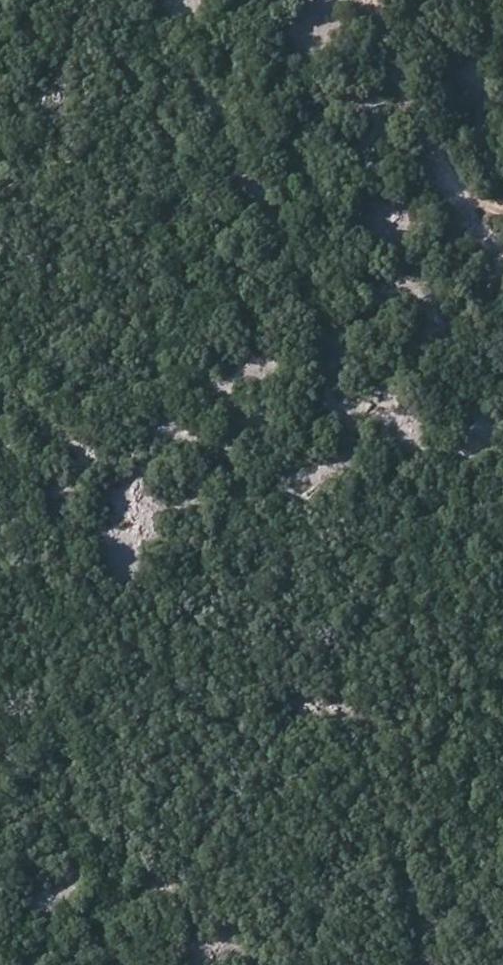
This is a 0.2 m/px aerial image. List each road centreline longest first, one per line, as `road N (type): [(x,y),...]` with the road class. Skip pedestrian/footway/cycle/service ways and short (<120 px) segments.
road 1 (track): [(374,0),(407,105),(461,192),(502,213)]

